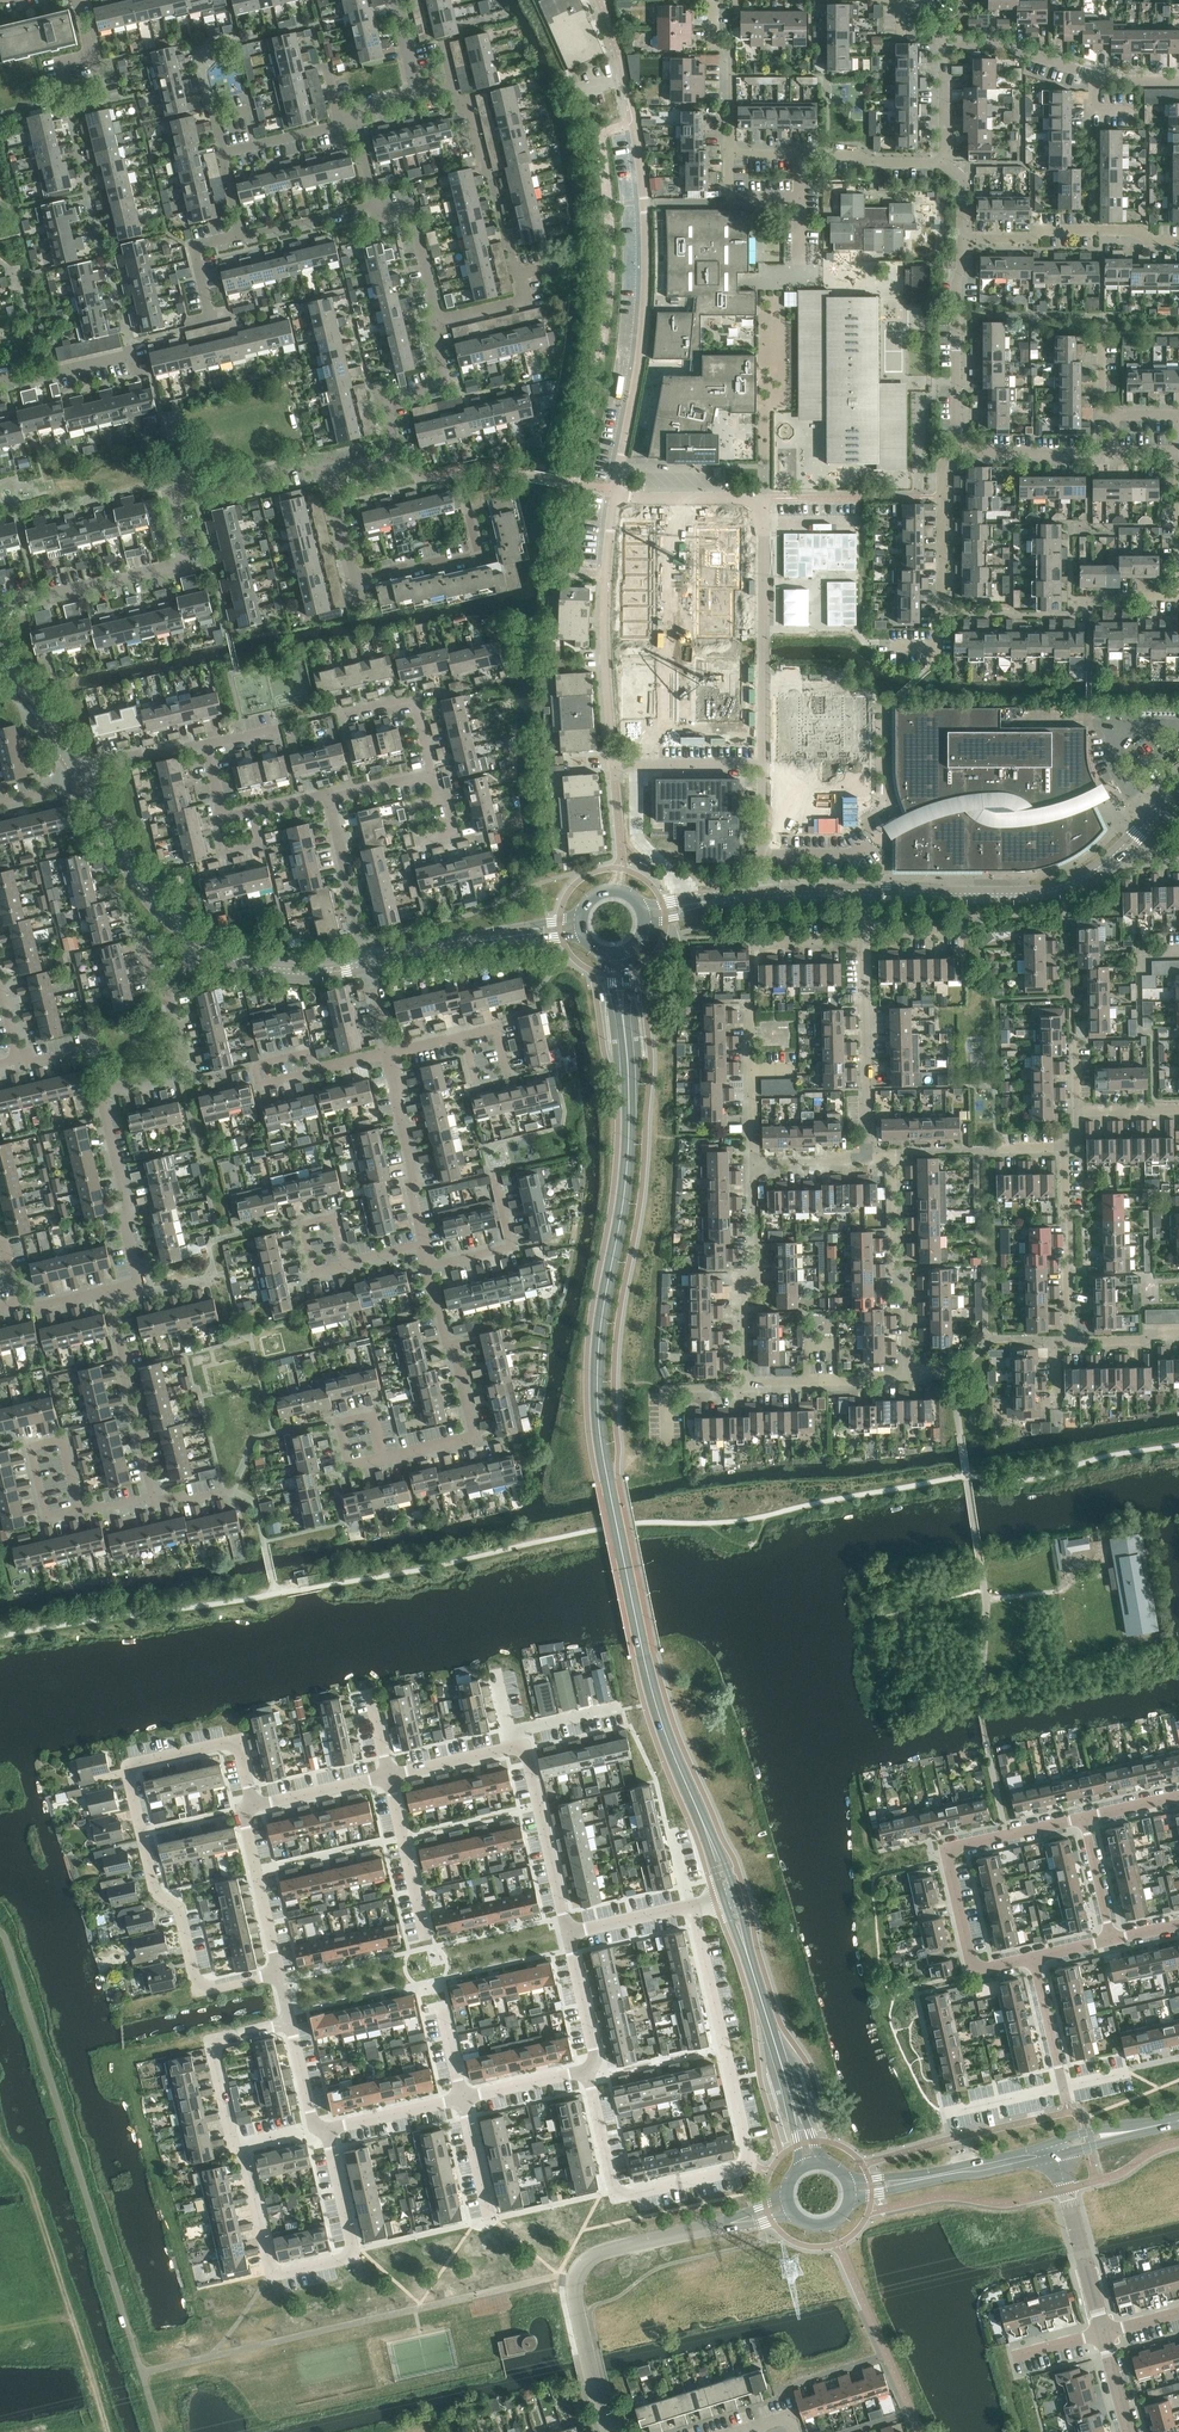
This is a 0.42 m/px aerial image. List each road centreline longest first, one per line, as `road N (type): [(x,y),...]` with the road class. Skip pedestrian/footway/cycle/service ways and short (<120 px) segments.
road 1 (tertiary): [(703,1822),(656,1704),(598,1411),(603,1310),(629,1136),(624,1019)]
road 2 (residential): [(280,1974),(218,1990),(198,1984),(180,1910),(160,1895),(134,1767),(237,1745),(255,1807)]
road 3 (unclassified): [(616,493),(643,341),(649,237),(619,59)]
road 4 (unclassified): [(764,765),(764,499),(616,493)]
road 5 (residential): [(0,612),(189,562),(175,500),(325,462)]
road 6 (residential): [(631,2194),(749,2164),(692,1905)]
road 7 (tertiary): [(866,894),(1049,892),(1116,857),(1178,795)]
road 8 (unclassified): [(610,2431),(582,2325),(578,2272),(601,2252),(731,2222)]
road 9 (residential): [(1036,1958),(976,1966),(953,1850),(1085,1819)]
road 10 (track): [(109,2431),(37,2200),(0,2139)]
road 11 (residential): [(82,1511),(156,1497),(114,1294)]
road 12 (unclassified): [(613,767),(605,657),(616,493)]
road 13 (residential): [(389,1460),(475,1439),(428,1266)]
road 14 (residential): [(325,462),(343,470),(398,457),(385,401),(447,386),(435,332),(439,320)]
road 15 (residential): [(418,97),(467,85),(522,276)]
road 16 (residential): [(746,1391),(744,1280),(757,1261),(753,1167)]
road 17 (residential): [(911,1372),(910,1292),(896,1277),(895,1154)]
road 18 (residential): [(964,454),(962,240)]
road 19 (residential): [(869,1153),(867,939)]
road 20 (residential): [(352,2250),(275,2270),(238,2147)]
road 21 (residential): [(570,1933),(529,1755),(515,1749)]
road 22 (residential): [(424,1249),(385,1055)]
road 23 (residential): [(140,1288),(107,1093)]
road 24 (tertiary): [(198,942),(143,889),(85,787)]
road 25 (residential): [(1069,1342),(1067,1151)]
road 26 (unclassified): [(1106,2332),(1059,2150)]
road 27 (residential): [(238,2147),(215,2044),(292,2023)]
road 28 (residential): [(468,507),(481,556),(354,584)]
road 29 (tertiary): [(370,961),(284,972),(198,942)]
road 30 (residential): [(280,1974),(249,1835),(255,1807)]
road 31 (residential): [(428,1943),(390,1777)]
road 32 (residential): [(941,612),(945,468),(964,454)]
road 33 (residential): [(746,1391),(884,1382),(911,1372)]
road 34 (residential): [(753,1167),(749,1001)]
road 35 (residential): [(428,1266),(514,1247),(497,1172)]
road 36 (residential): [(370,961),(330,801)]
road 37 (residential): [(732,155),(731,60),(713,39),(713,0)]
road 38 (residential): [(107,1093),(187,1074),(169,1003)]
road 39 (residential): [(439,320),(412,206),(375,207)]
road 40 (residential): [(1093,77),(1001,43),(945,44)]
road 41 (residential): [(1115,456),(964,454)]
road 42 (unclassified): [(613,767),(764,765)]
road 43 (tertiary): [(791,2093),(747,1951)]
road 44 (residential): [(322,2131),(464,2099)]
road 45 (residential): [(590,2071),(595,2049),(570,1933)]
road 46 (residential): [(942,163),(802,154)]
road 47 (tertiary): [(922,2178),(1059,2150)]
road 48 (residential): [(255,1807),(390,1777)]
road 49 (residential): [(0,385),(135,355)]
road 50 (residential): [(74,769),(208,748)]
road 51 (residential): [(631,2194),(614,2184),(590,2071)]
road 52 (tertiary): [(74,769),(0,656)]
road 53 (residential): [(225,155),(356,124)]
road 54 (residential): [(244,238),(375,207)]
road 55 (tertiary): [(370,961),(501,935)]
road 56 (residential): [(1065,2086),(1036,1958)]
road 57 (residential): [(941,612),(1072,615)]
road 58 (residential): [(962,240),(1092,232)]
road 59 (residential): [(464,2099),(590,2071)]
road 60 (residential): [(390,1777),(515,1749)]
road 61 (unclassified): [(765,893),(764,765)]
road 62 (residential): [(18,1061),(97,1047),(107,1093)]
road 63 (residential): [(354,584),(325,462)]
road 64 (residential): [(570,1933),(692,1905)]
road 65 (residential): [(1112,1941),(1085,1819)]
road 66 (residential): [(352,2250),(332,2145),(322,2131)]
road 67 (residential): [(490,2219),(464,2099)]
road 68 (tertiary): [(1059,2150),(1178,2123)]
road 69 (residential): [(92,57),(102,101),(71,108),(60,65)]
road 70 (residential): [(1092,111),(1092,232)]
road 71 (residential): [(1072,615),(1091,615),(1091,602),(1178,597)]

